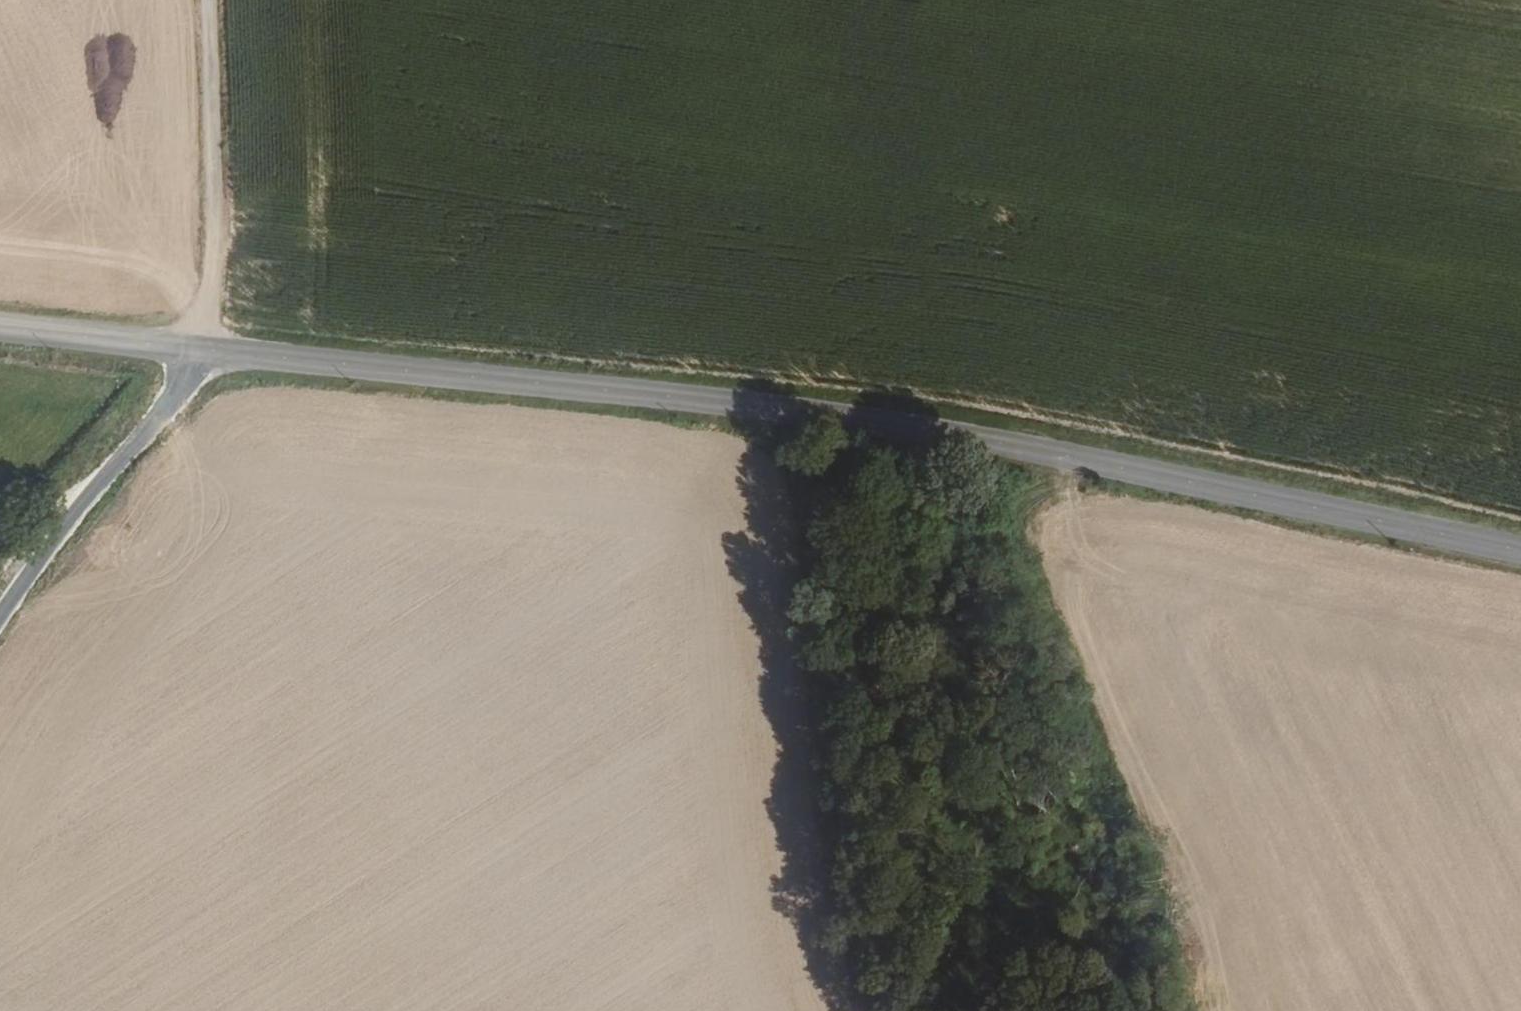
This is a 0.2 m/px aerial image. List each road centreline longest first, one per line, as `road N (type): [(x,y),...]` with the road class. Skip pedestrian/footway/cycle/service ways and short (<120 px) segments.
road 1 (tertiary): [(1520,551),(795,405),(0,325)]
road 2 (track): [(210,0),(224,239),(217,347),(0,609)]

